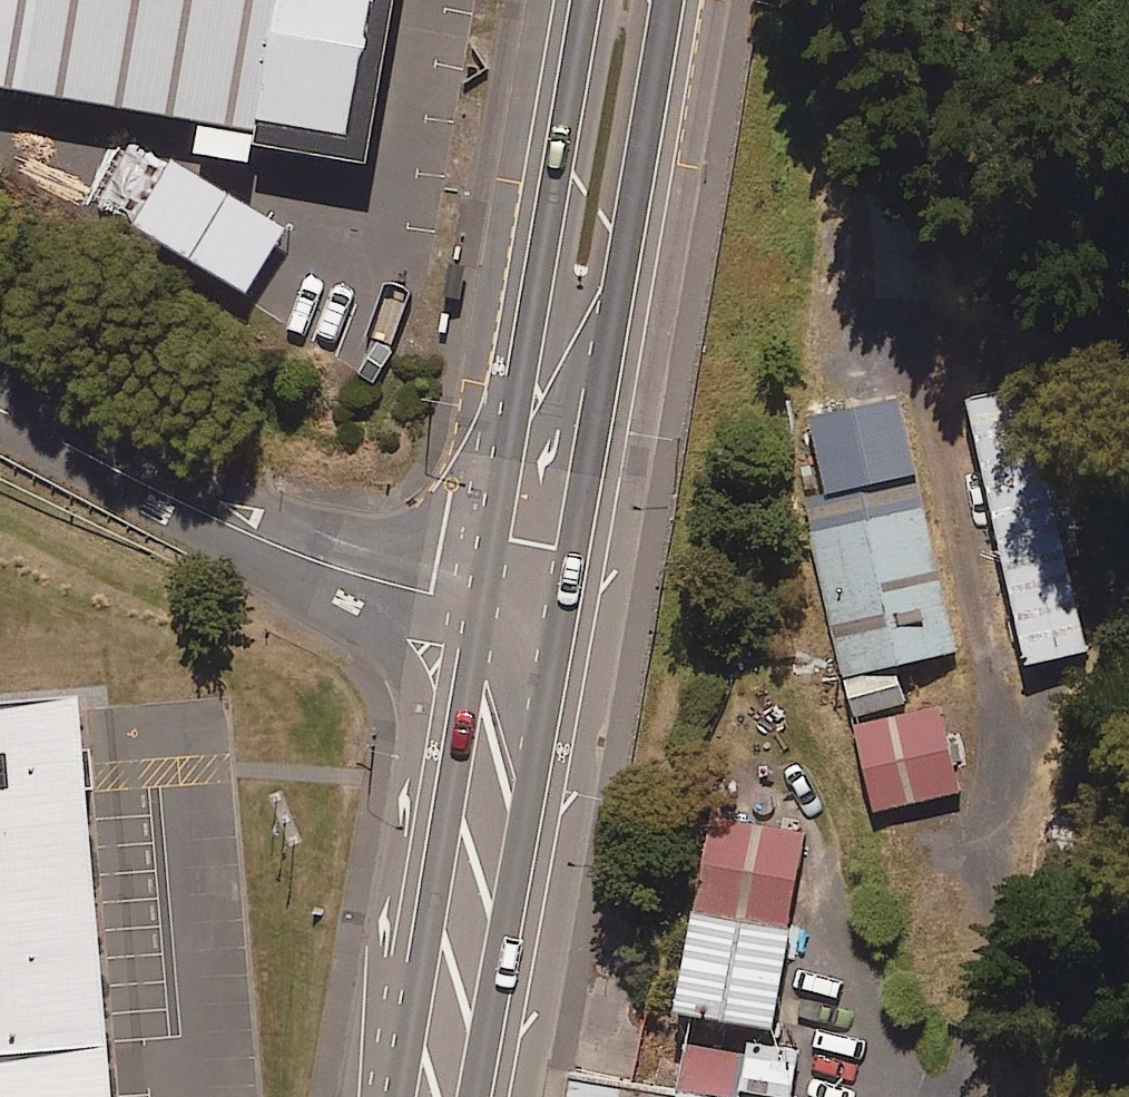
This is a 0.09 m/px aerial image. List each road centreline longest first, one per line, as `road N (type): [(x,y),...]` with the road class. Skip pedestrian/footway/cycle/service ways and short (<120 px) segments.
road 1 (secondary): [(668,0),(562,606)]
road 2 (secondary): [(488,596),(588,0)]
road 3 (unclassified): [(376,1096),(375,969),(416,704),(386,641),(353,618),(309,560)]
road 4 (secondary): [(403,1096),(488,596)]
road 5 (secondary): [(562,606),(471,1096)]
road 6 (unclassified): [(0,409),(309,560)]
road 7 (unclassified): [(309,560),(488,596)]

